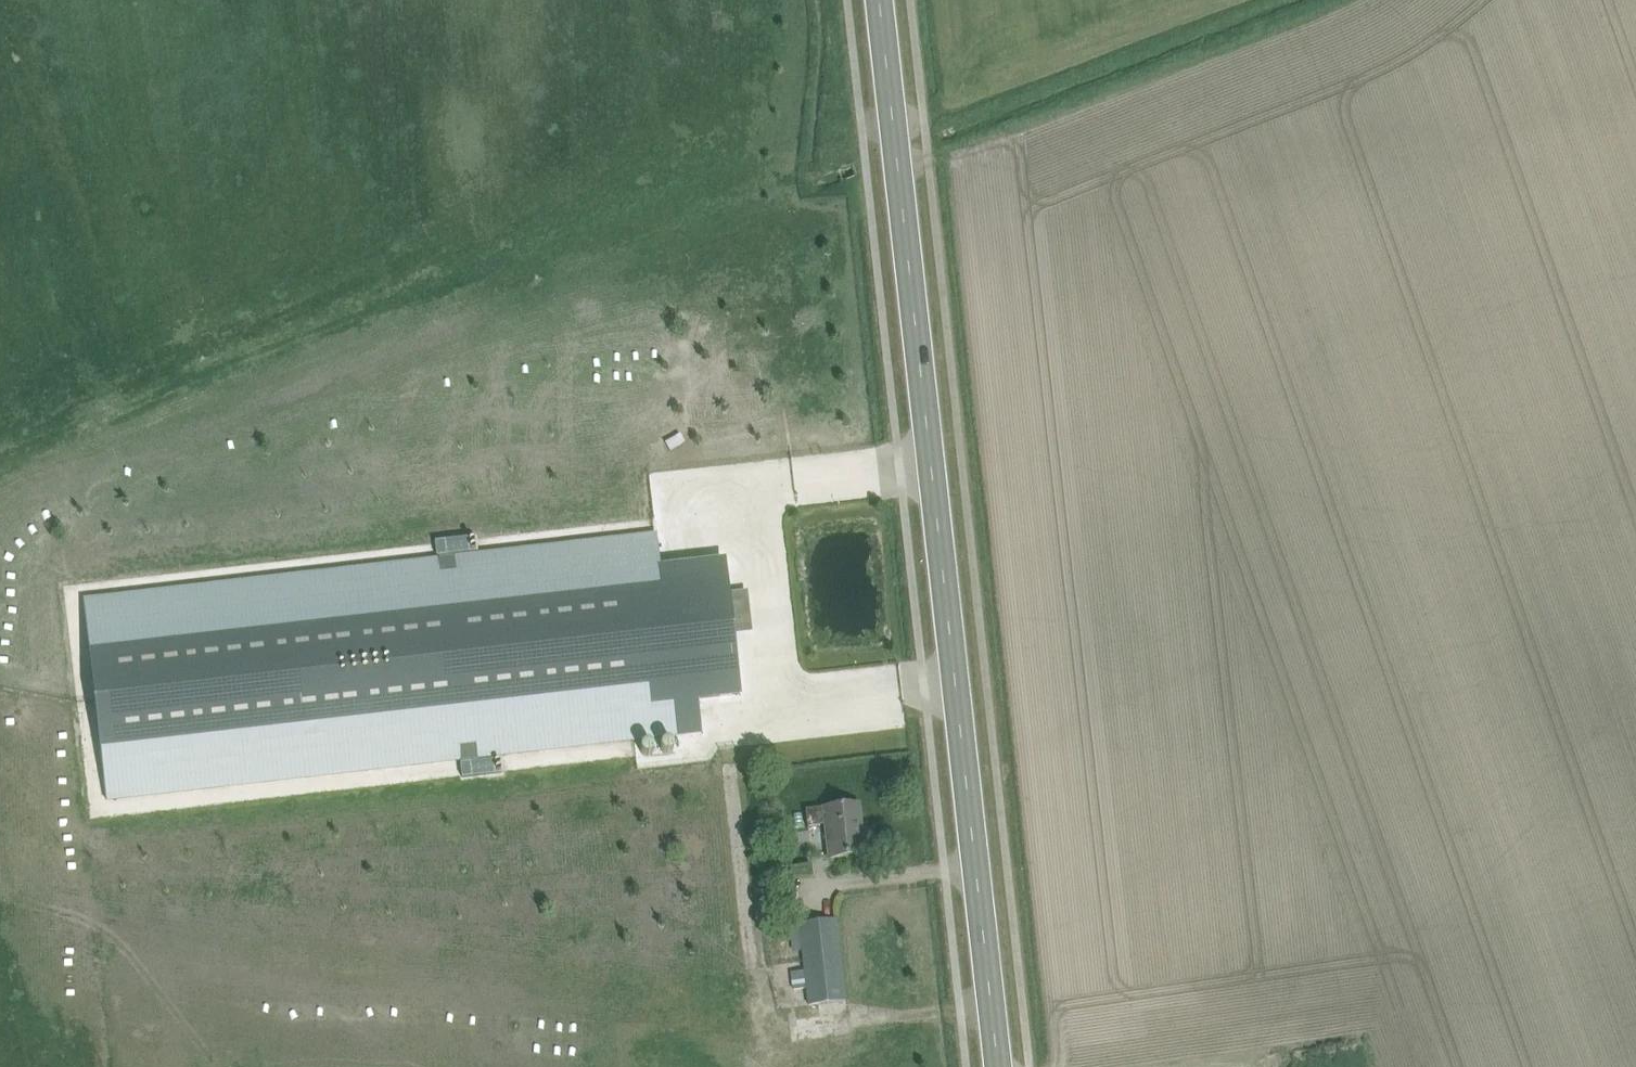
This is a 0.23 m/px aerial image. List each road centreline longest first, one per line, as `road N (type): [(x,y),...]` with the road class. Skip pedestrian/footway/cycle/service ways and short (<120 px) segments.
road 1 (primary): [(999,1066),(886,0)]

